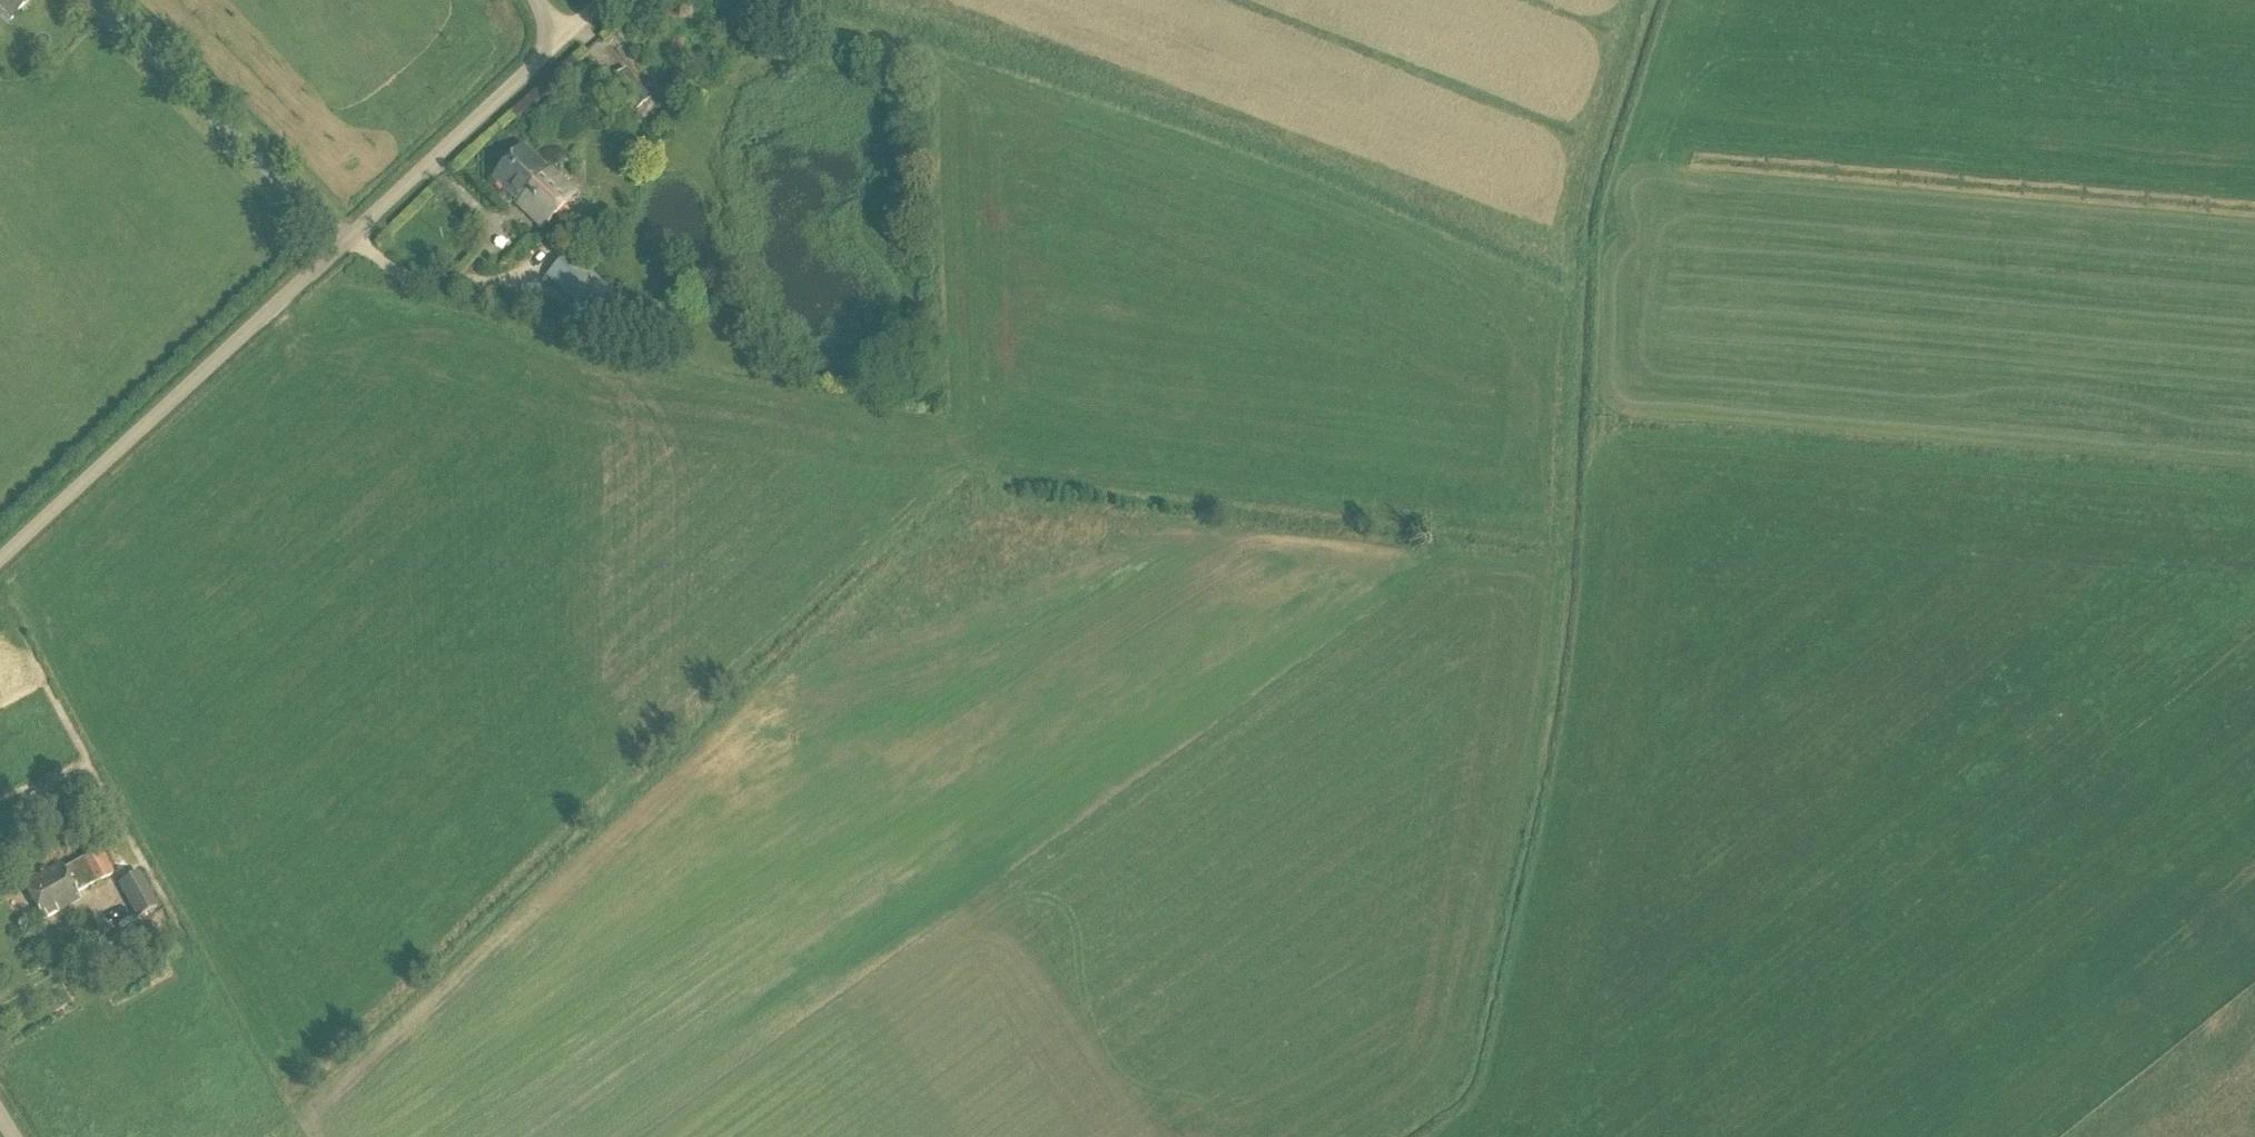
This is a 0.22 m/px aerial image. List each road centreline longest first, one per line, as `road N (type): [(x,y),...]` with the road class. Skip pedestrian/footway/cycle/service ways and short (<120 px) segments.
road 1 (unclassified): [(0,561),(561,41),(536,0)]

